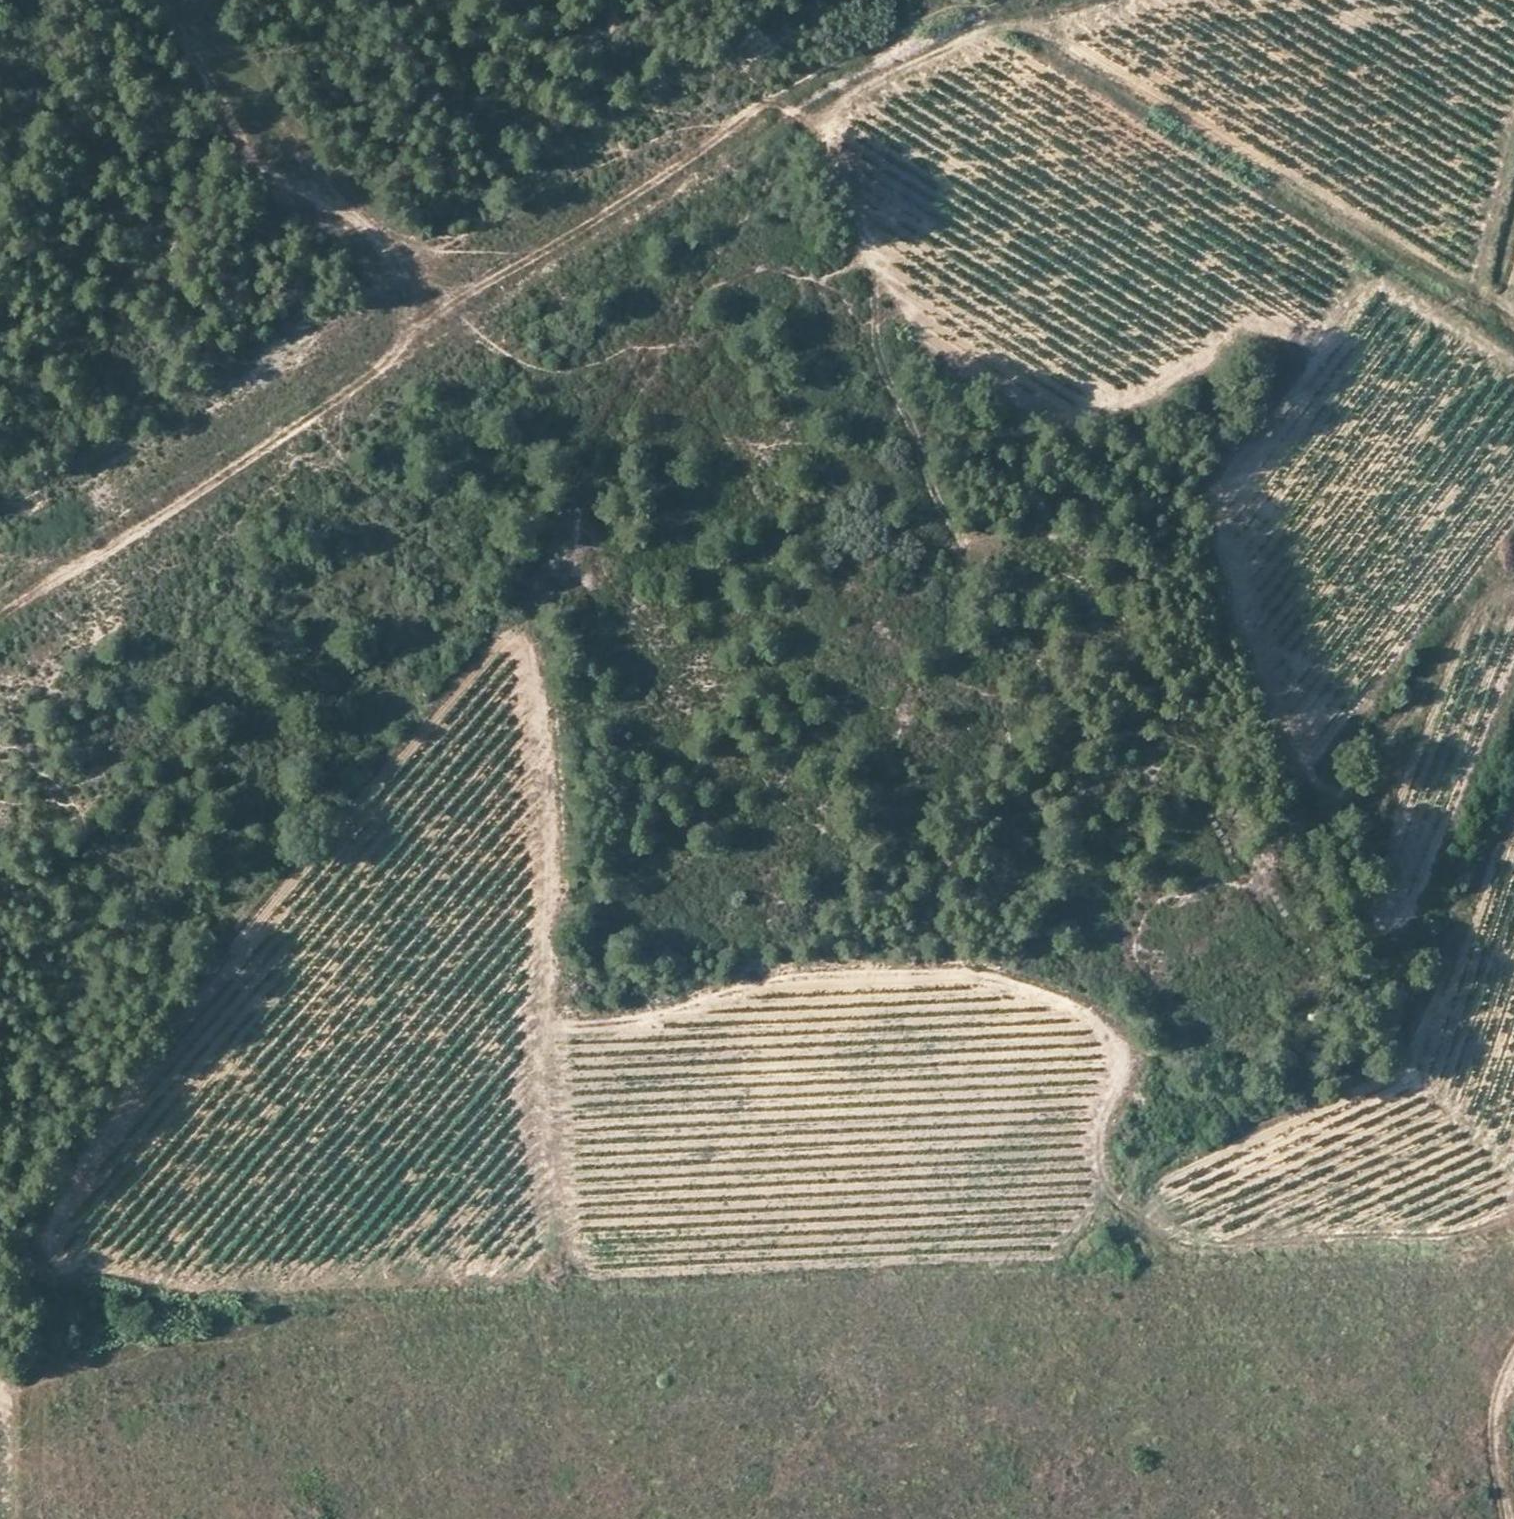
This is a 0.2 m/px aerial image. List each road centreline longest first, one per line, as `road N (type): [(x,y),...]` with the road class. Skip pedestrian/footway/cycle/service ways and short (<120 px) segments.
road 1 (track): [(0,622),(389,354),(430,308),(782,107),(980,22)]
road 2 (track): [(1508,1518),(1496,1425),(1513,1362)]

